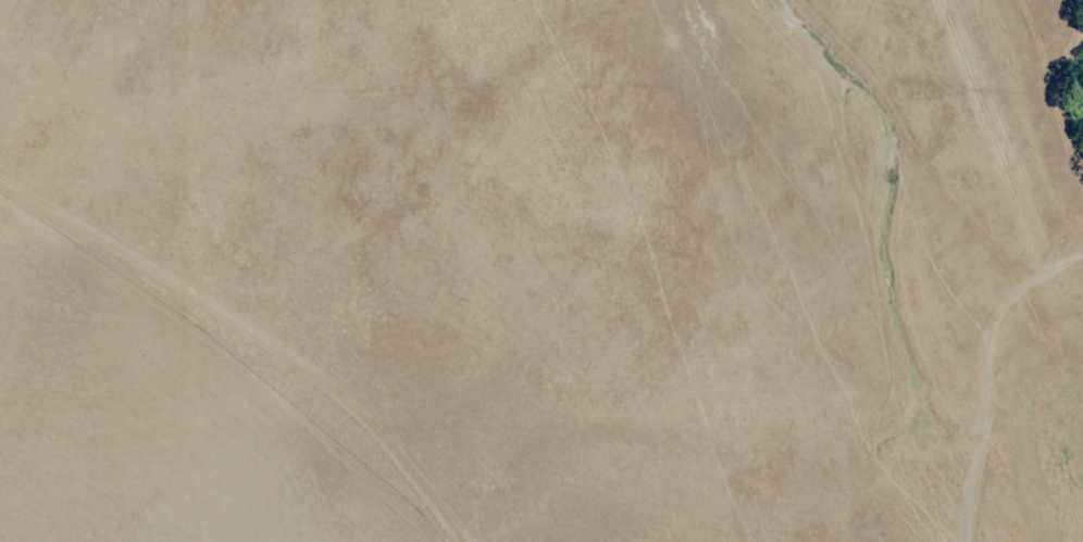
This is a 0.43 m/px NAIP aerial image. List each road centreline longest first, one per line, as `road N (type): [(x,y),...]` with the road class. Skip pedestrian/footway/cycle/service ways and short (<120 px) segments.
road 1 (track): [(458,541),(375,437),(284,356),(0,184)]

